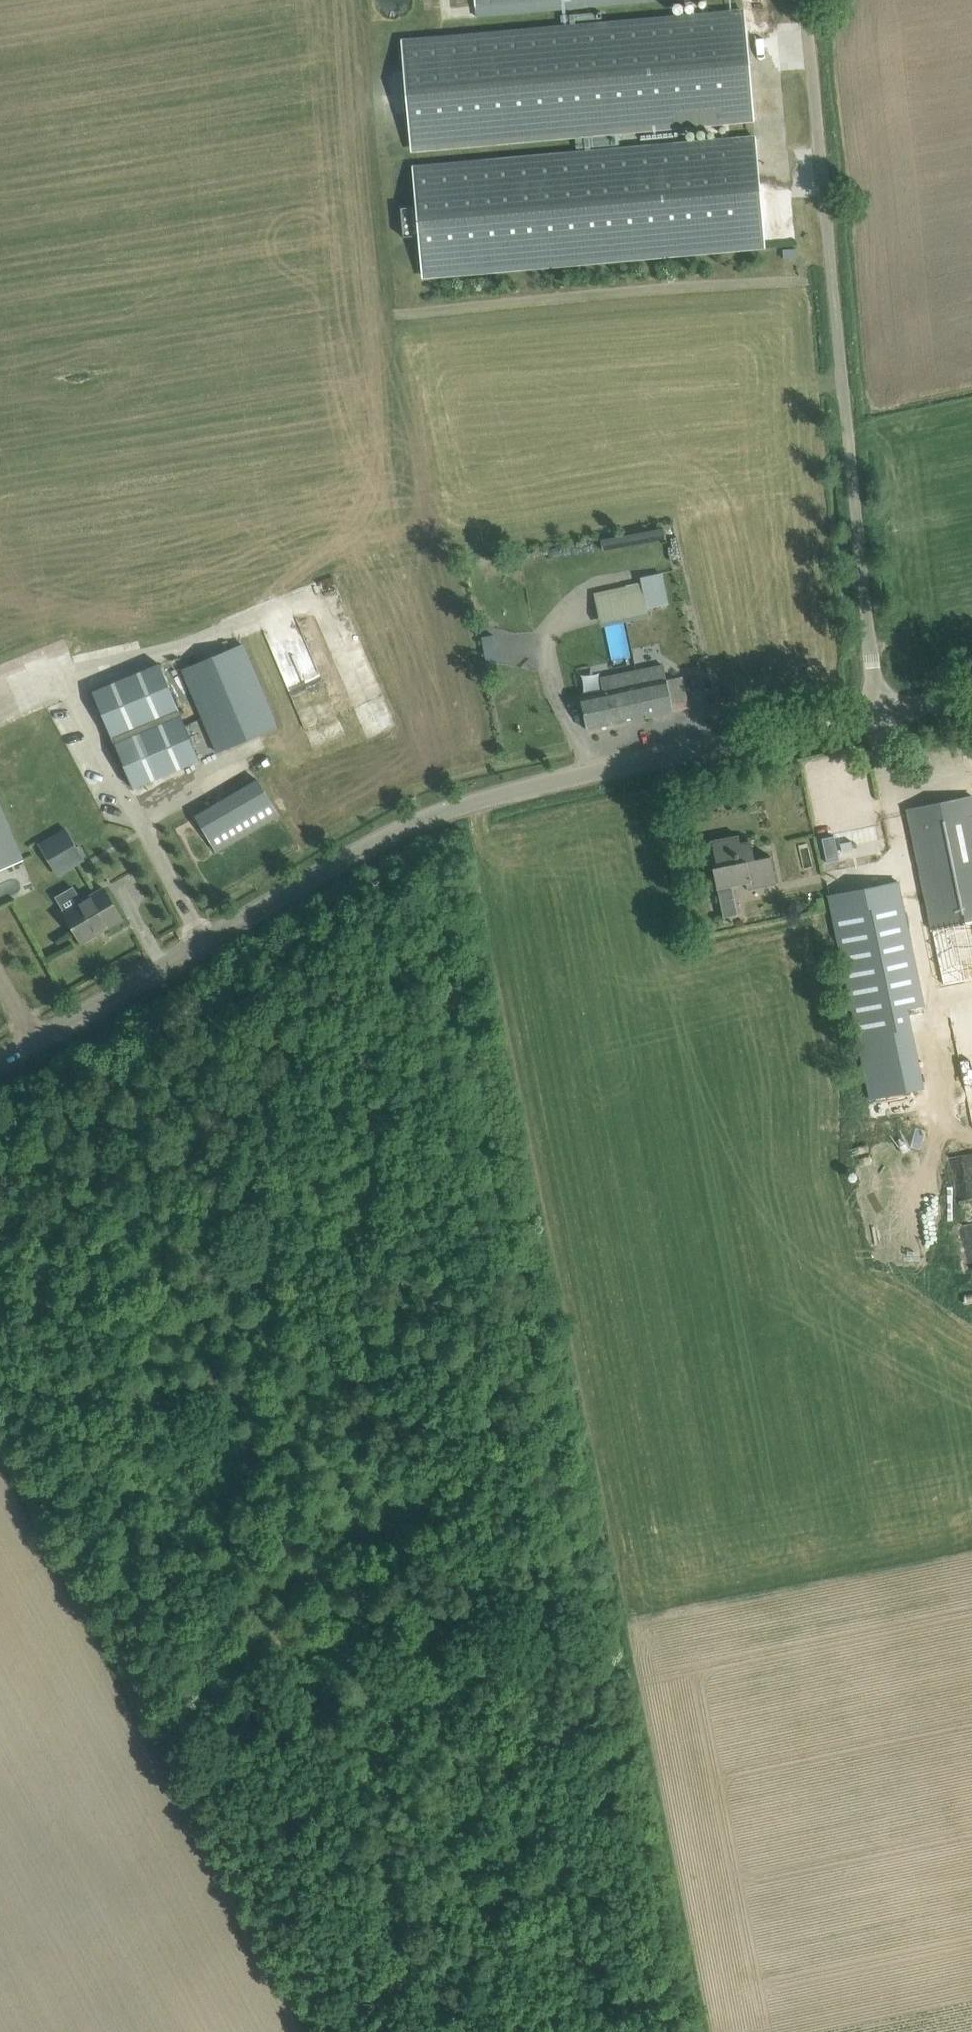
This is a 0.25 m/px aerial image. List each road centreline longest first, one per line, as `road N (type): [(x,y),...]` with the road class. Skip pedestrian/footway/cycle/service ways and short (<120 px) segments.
road 1 (unclassified): [(0,1068),(441,816),(971,695)]

